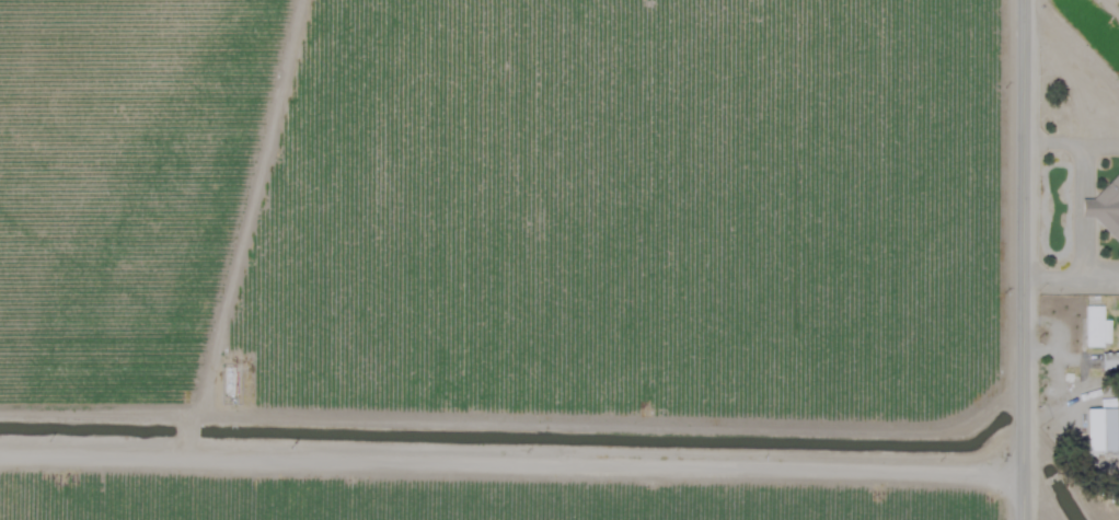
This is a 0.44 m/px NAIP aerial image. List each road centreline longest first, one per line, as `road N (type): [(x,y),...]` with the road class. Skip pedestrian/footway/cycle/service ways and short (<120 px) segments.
road 1 (residential): [(1018,482),(0,457)]
road 2 (residential): [(1019,519),(1017,0)]
road 3 (track): [(172,460),(296,0)]

